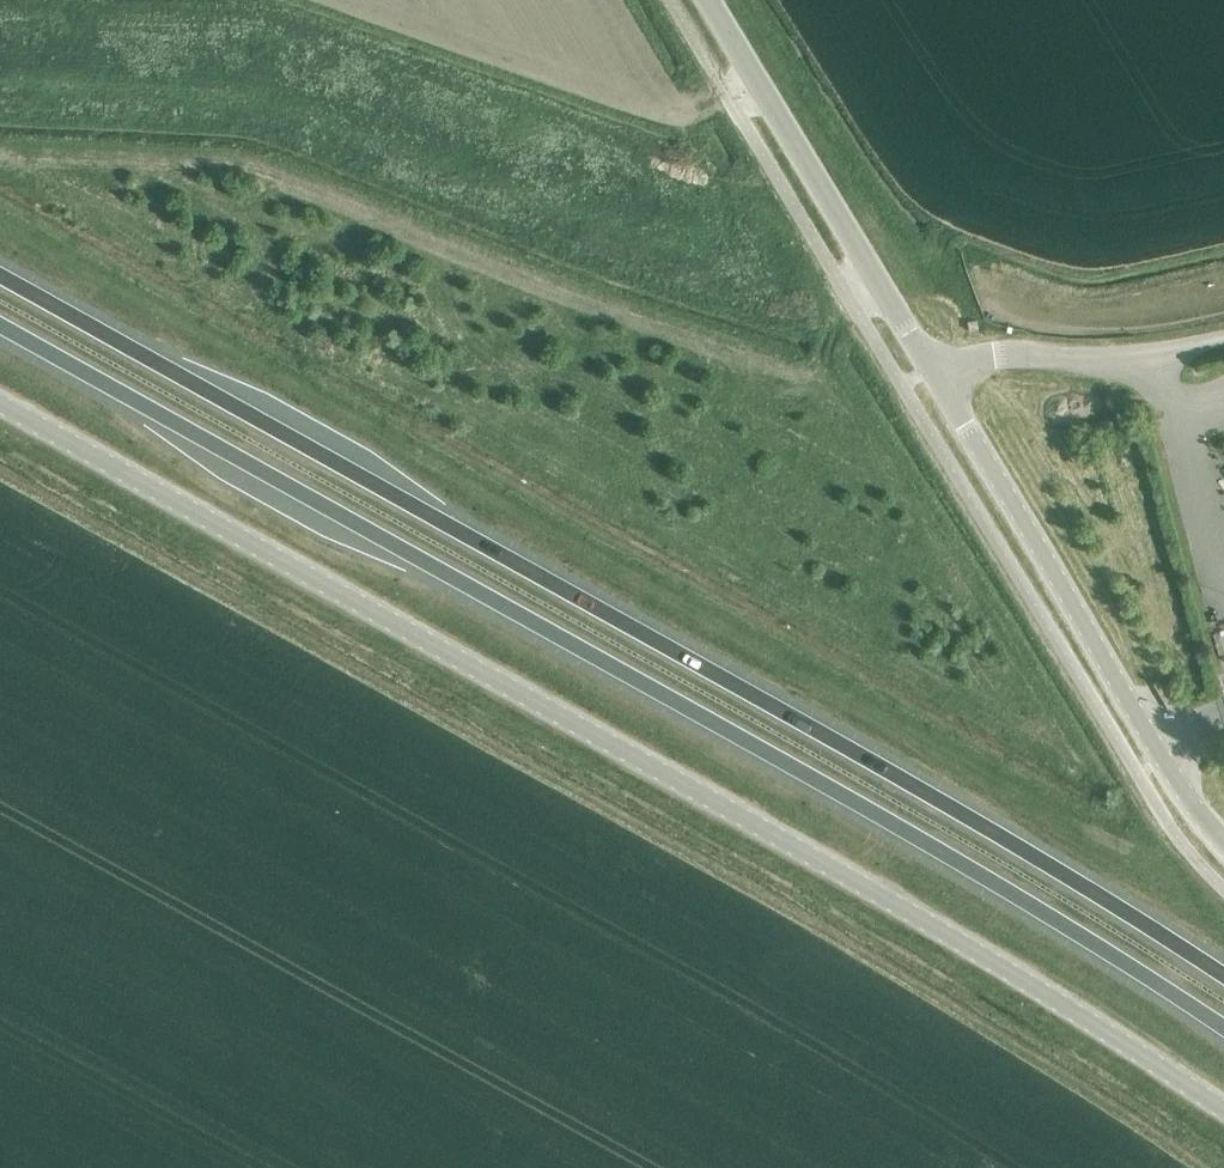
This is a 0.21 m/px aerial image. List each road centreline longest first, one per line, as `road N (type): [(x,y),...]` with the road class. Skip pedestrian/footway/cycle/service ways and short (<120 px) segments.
road 1 (unclassified): [(0,402),(850,877),(1223,1109)]
road 2 (trunk): [(1223,979),(893,774),(0,275)]
road 3 (trunk): [(0,325),(716,725),(1050,917),(1223,1028)]
road 4 (tertiary): [(1188,801),(932,372)]
road 5 (tertiary): [(932,372),(707,0)]
road 6 (unclassified): [(932,372),(1000,354),(1115,355),(1223,336)]

